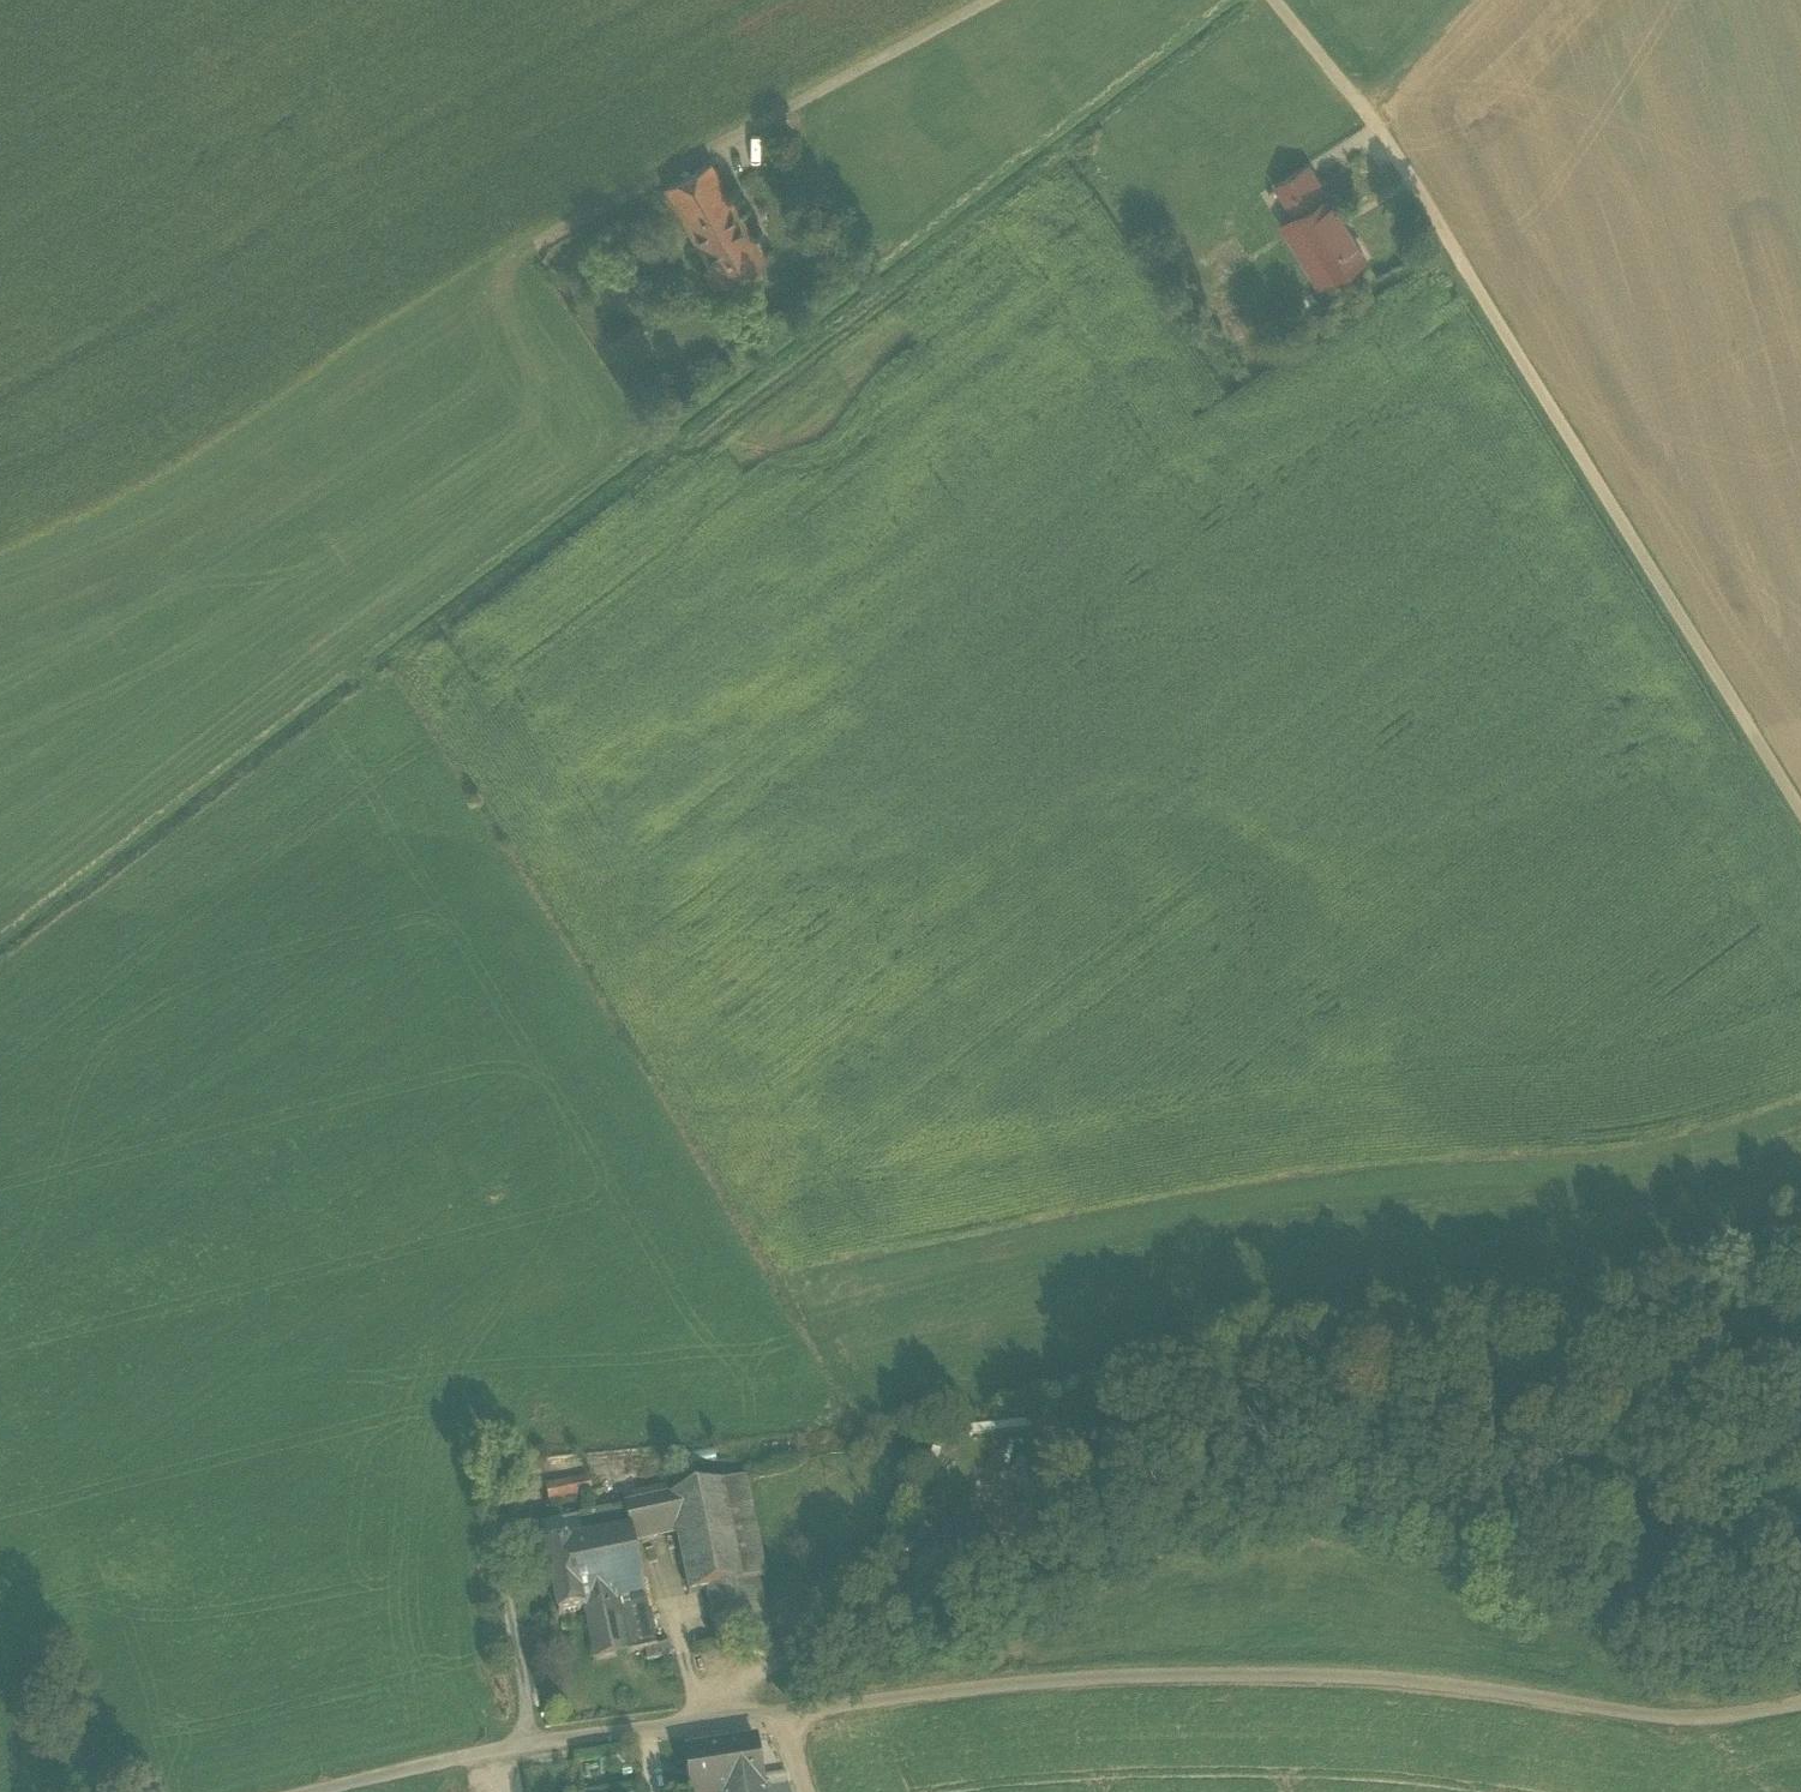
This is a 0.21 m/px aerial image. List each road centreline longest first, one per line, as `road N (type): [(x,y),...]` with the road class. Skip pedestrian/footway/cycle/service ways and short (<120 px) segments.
road 1 (unclassified): [(313,1791),(512,1745),(1022,1677),(1284,1667),(1663,1709),(1800,1695)]
road 2 (unclassified): [(1277,0),(1377,126),(1800,813)]

